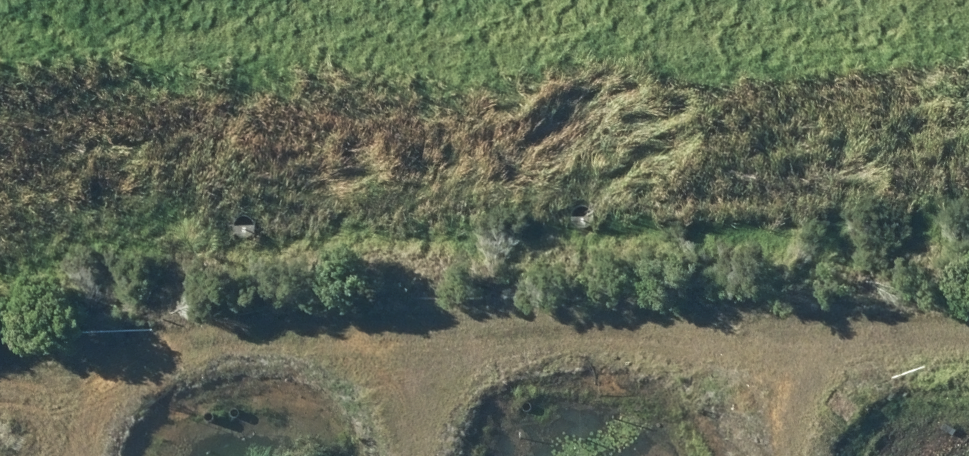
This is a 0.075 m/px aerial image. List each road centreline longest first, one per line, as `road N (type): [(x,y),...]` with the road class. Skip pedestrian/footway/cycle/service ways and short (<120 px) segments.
road 1 (track): [(0,375),(201,338),(282,333),(968,337)]
road 2 (track): [(406,455),(402,335)]

